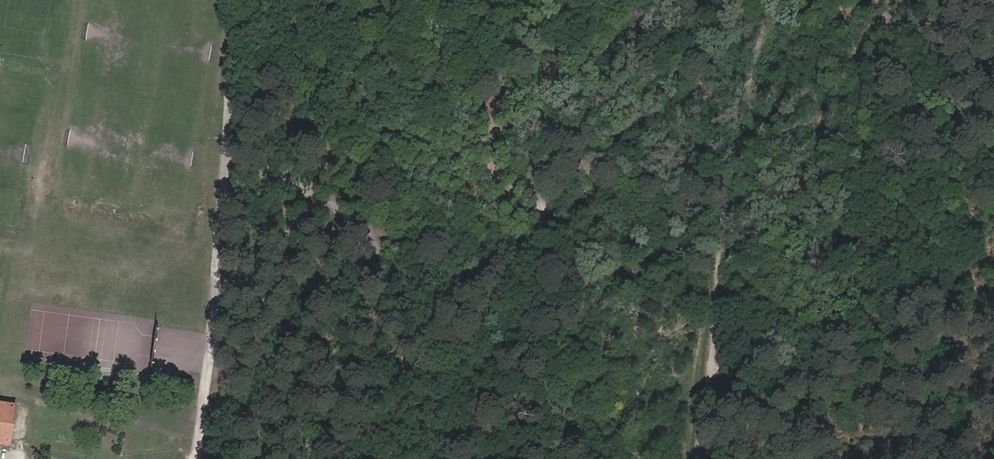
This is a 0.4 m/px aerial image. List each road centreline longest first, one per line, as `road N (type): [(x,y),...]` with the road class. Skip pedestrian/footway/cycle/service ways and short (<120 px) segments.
road 1 (track): [(226,154),(195,458)]
road 2 (track): [(226,154),(231,0)]

